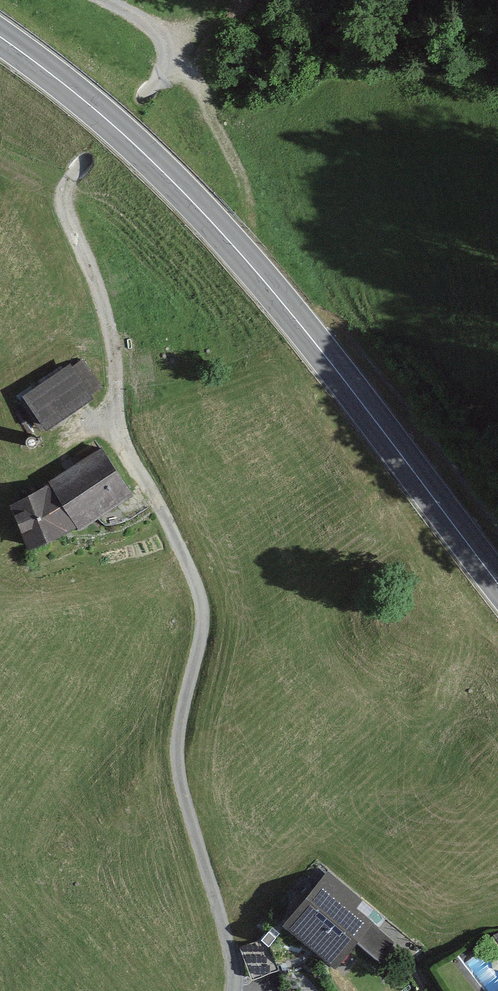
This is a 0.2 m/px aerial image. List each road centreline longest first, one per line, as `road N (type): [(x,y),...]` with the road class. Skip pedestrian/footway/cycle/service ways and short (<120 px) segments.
road 1 (track): [(233,977),(173,757),(206,611),(122,440),(104,314),(60,194),(142,98),(169,51),(157,26),(100,0)]
road 2 (trunk): [(0,40),(160,170),(248,264),(497,584)]

